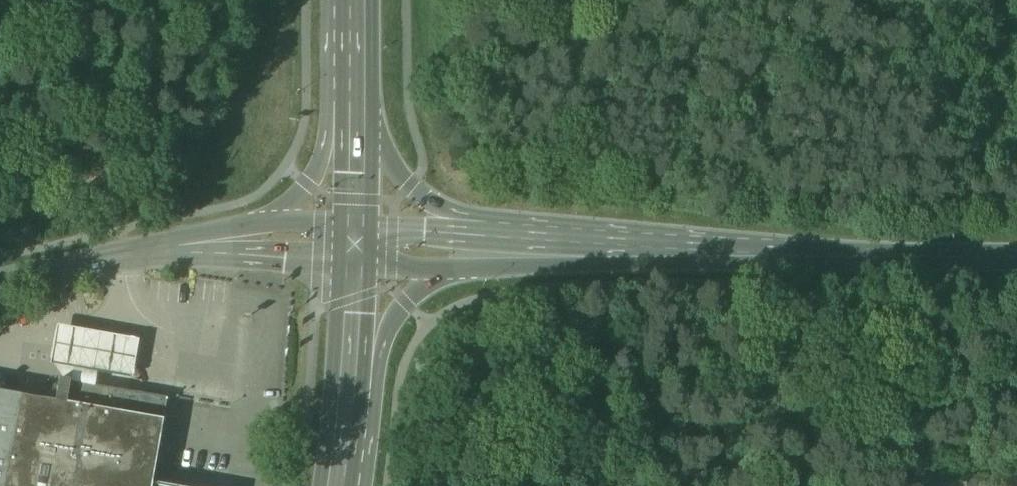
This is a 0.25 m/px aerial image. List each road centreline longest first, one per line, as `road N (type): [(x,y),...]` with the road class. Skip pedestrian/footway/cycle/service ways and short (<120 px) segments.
road 1 (secondary): [(472,235),(713,253),(1016,256)]
road 2 (unclassified): [(269,234),(126,249),(0,277)]
road 3 (primary): [(347,367),(472,235)]
road 4 (primary): [(472,235),(411,186),(351,118)]
road 5 (primary): [(351,118),(269,234)]
road 6 (primary): [(347,367),(350,229)]
road 7 (secondary): [(350,229),(472,235)]
road 8 (primary): [(335,485),(347,367)]

